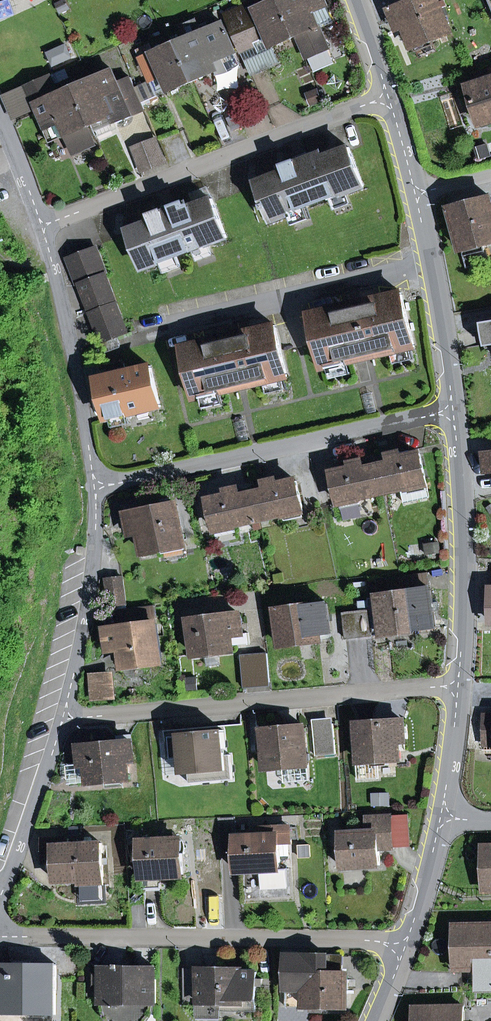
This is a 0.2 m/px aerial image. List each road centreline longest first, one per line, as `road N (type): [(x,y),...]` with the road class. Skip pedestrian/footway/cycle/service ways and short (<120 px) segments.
road 1 (residential): [(0,935),(407,943)]
road 2 (residential): [(64,718),(459,686)]
road 3 (residential): [(45,224),(390,93)]
road 4 (residential): [(97,486),(454,410)]
road 5 (residential): [(459,686),(466,541),(454,410)]
road 6 (residential): [(97,486),(45,224)]
road 7 (residential): [(64,718),(94,567),(97,486)]
road 8 (residential): [(454,410),(418,192)]
road 9 (residential): [(0,893),(64,718)]
road 10 (residential): [(442,822),(459,686)]
road 11 (residential): [(407,943),(442,822)]

